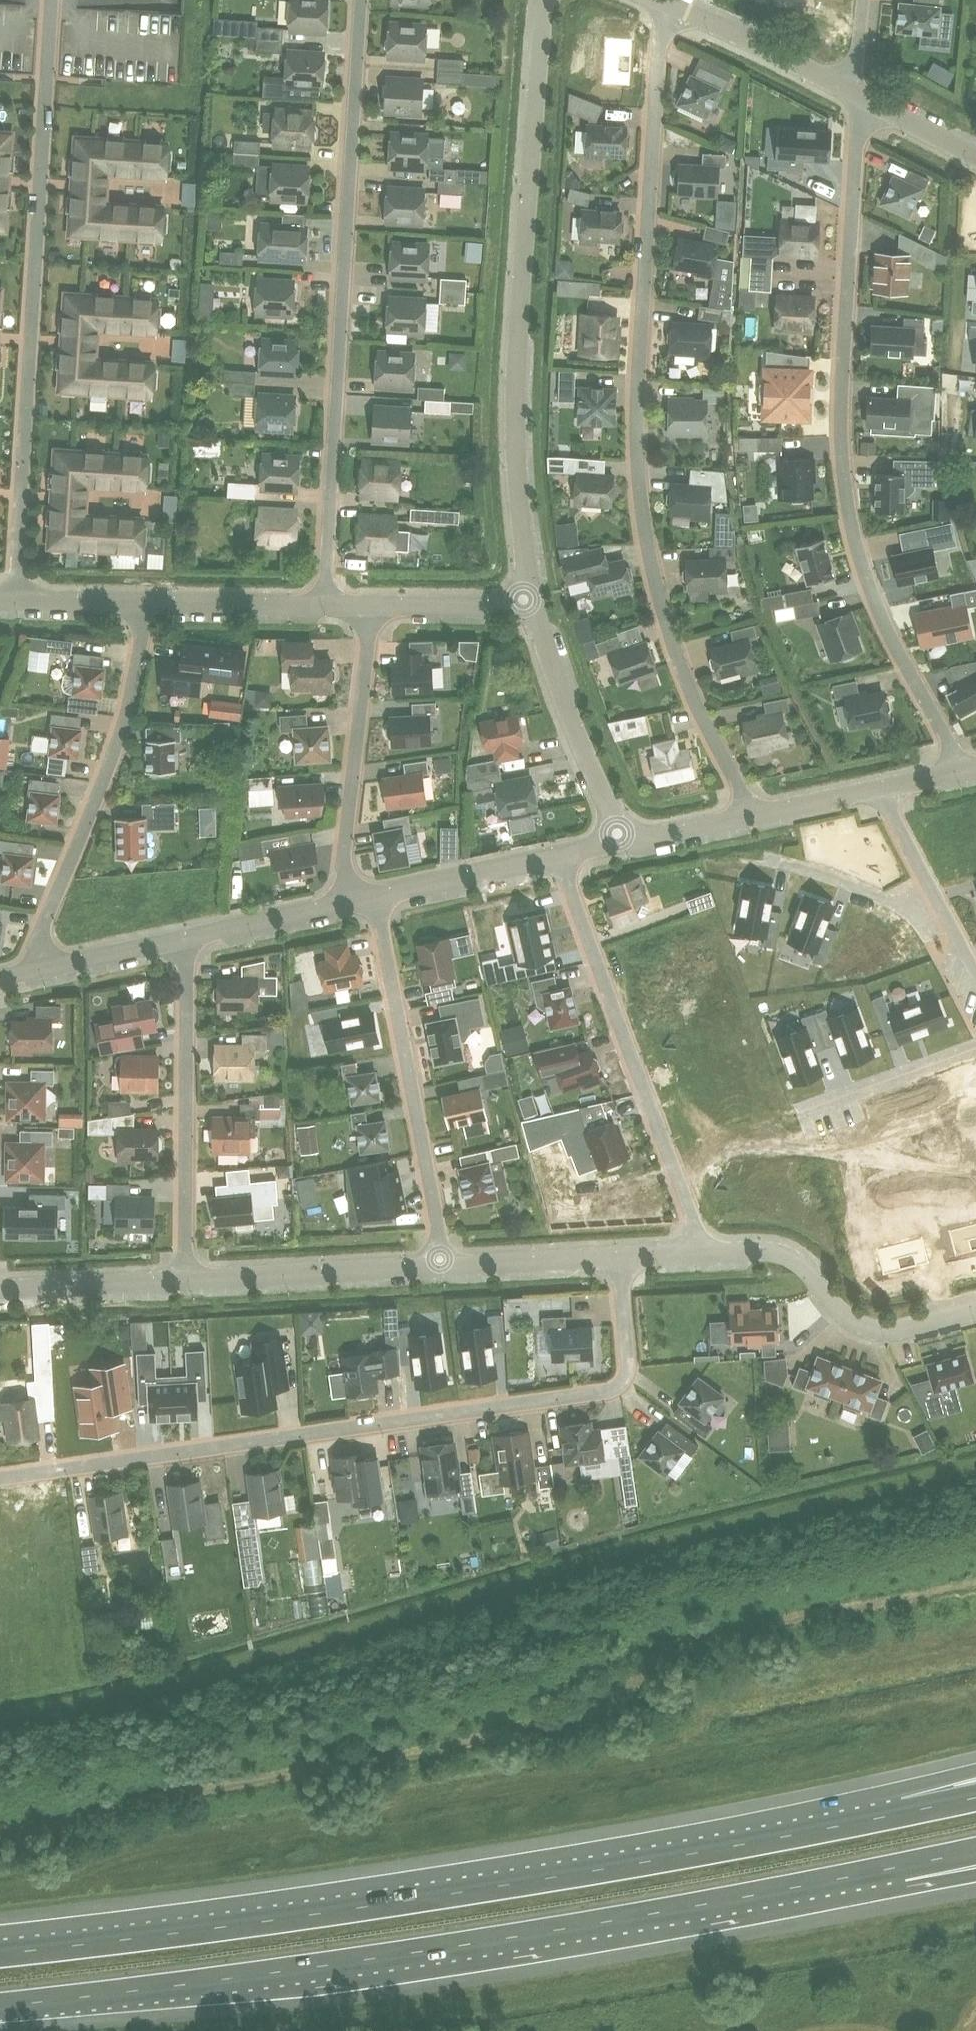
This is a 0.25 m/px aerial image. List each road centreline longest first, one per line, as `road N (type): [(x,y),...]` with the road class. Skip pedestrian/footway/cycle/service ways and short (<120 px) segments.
road 1 (motorway): [(908,1811),(326,1912),(0,1954)]
road 2 (motorway): [(0,2006),(310,1969),(901,1868)]
road 3 (residential): [(667,5),(639,374),(640,481),(683,679),(742,813)]
road 4 (residential): [(619,1255),(628,1357),(625,1374),(605,1391),(0,1479)]
road 5 (residential): [(862,97),(842,467),(854,545),(880,617),(959,763)]
road 6 (residential): [(324,605),(359,0)]
road 7 (residential): [(48,0),(17,602)]
road 8 (residential): [(532,598),(514,459),(543,0)]
road 9 (residential): [(560,855),(692,1220),(693,1251)]
road 10 (residential): [(35,972),(41,940),(116,764),(141,670),(143,603)]
road 11 (residential): [(374,894),(445,1265)]
road 12 (residential): [(186,936),(184,1279)]
road 13 (residential): [(975,1308),(892,1328),(866,1325),(843,1312),(790,1254),(763,1247),(693,1251)]
road 14 (residential): [(348,899),(345,856),(370,606)]
road 15 (residential): [(637,836),(575,733),(532,598)]
road 16 (residential): [(445,1265),(184,1279)]
road 17 (residential): [(862,97),(667,5)]
road 18 (residential): [(878,783),(975,972)]
road 19 (residential): [(374,894),(560,855)]
road 20 (residential): [(184,1279),(0,1289)]
road 21 (residential): [(143,603),(324,605)]
road 22 (residential): [(619,1255),(445,1265)]
road 23 (residential): [(975,1048),(816,1109)]
road 24 (residential): [(186,936),(348,899)]
road 25 (residential): [(370,606),(488,607),(532,598)]
road 26 (residential): [(35,972),(186,936)]
road 27 (residential): [(742,813),(878,783)]
road 28 (residential): [(975,156),(862,97)]
road 29 (residential): [(17,602),(143,603)]

